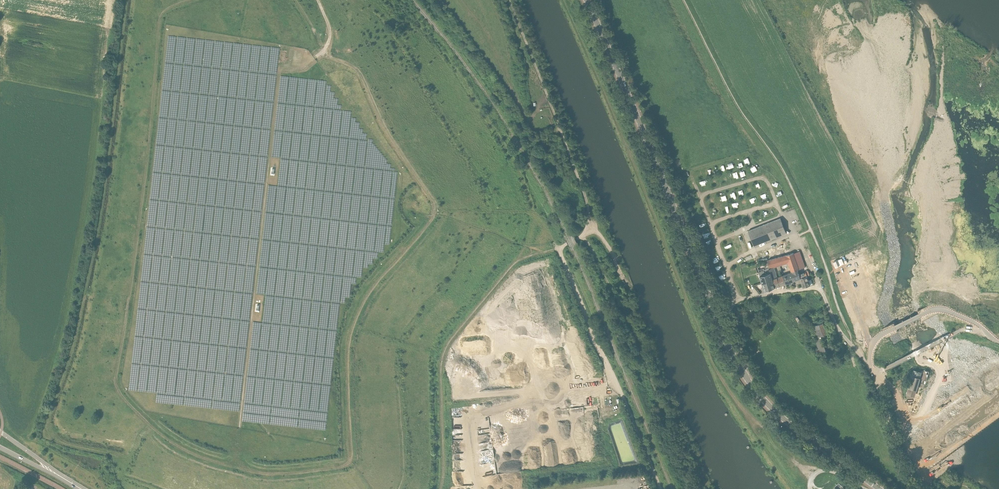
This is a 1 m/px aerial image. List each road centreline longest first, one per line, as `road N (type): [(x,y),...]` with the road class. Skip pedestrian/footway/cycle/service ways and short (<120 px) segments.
road 1 (track): [(191,0),(159,21),(115,383),(142,420),(191,453),(248,471),(346,468),(354,325),(369,293),(433,214)]
road 2 (tertiary): [(879,488),(782,418),(750,382),(587,0)]
road 3 (track): [(998,95),(947,93),(947,123),(936,140),(934,193),(952,280),(987,335)]
road 4 (track): [(709,488),(682,420),(664,406),(617,291),(582,236)]
road 5 (track): [(440,488),(444,349),(516,261),(540,253)]
road 6 (track): [(509,0),(587,200),(588,229)]
road 7 (track): [(433,214),(363,80),(323,54),(327,49)]
road 8 (unclassified): [(869,367),(839,331),(788,214)]
road 9 (unclassified): [(869,367),(872,343),(933,309),(987,335)]
road 10 (unclassified): [(661,488),(605,358)]
road 11 (track): [(930,488),(904,437),(898,397),(876,374)]
road 12 (unclassified): [(917,488),(876,374)]

